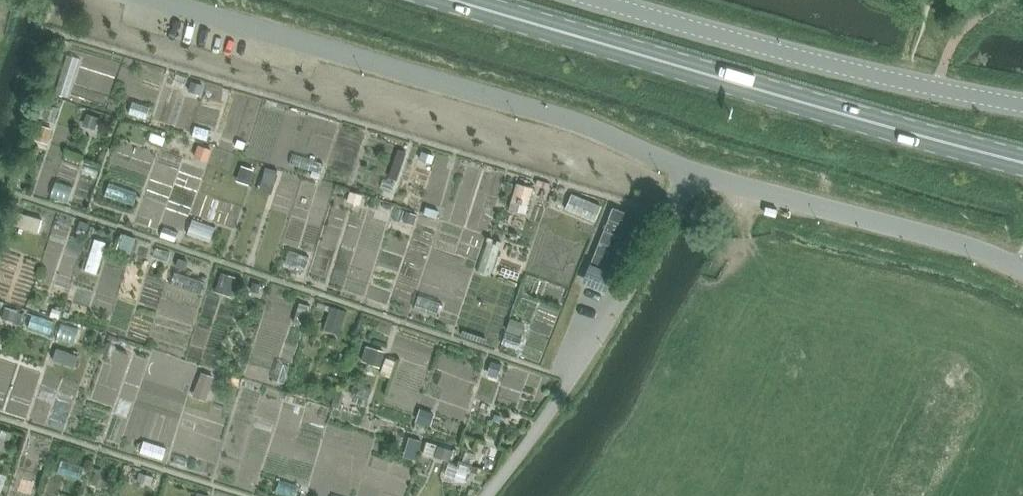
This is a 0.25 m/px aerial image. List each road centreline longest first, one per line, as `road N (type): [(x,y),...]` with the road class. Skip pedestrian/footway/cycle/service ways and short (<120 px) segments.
road 1 (unclassified): [(1022,270),(979,251),(693,176),(552,114),(157,0)]
road 2 (primary): [(1022,159),(454,0)]
road 3 (unclassified): [(600,0),(937,89)]

